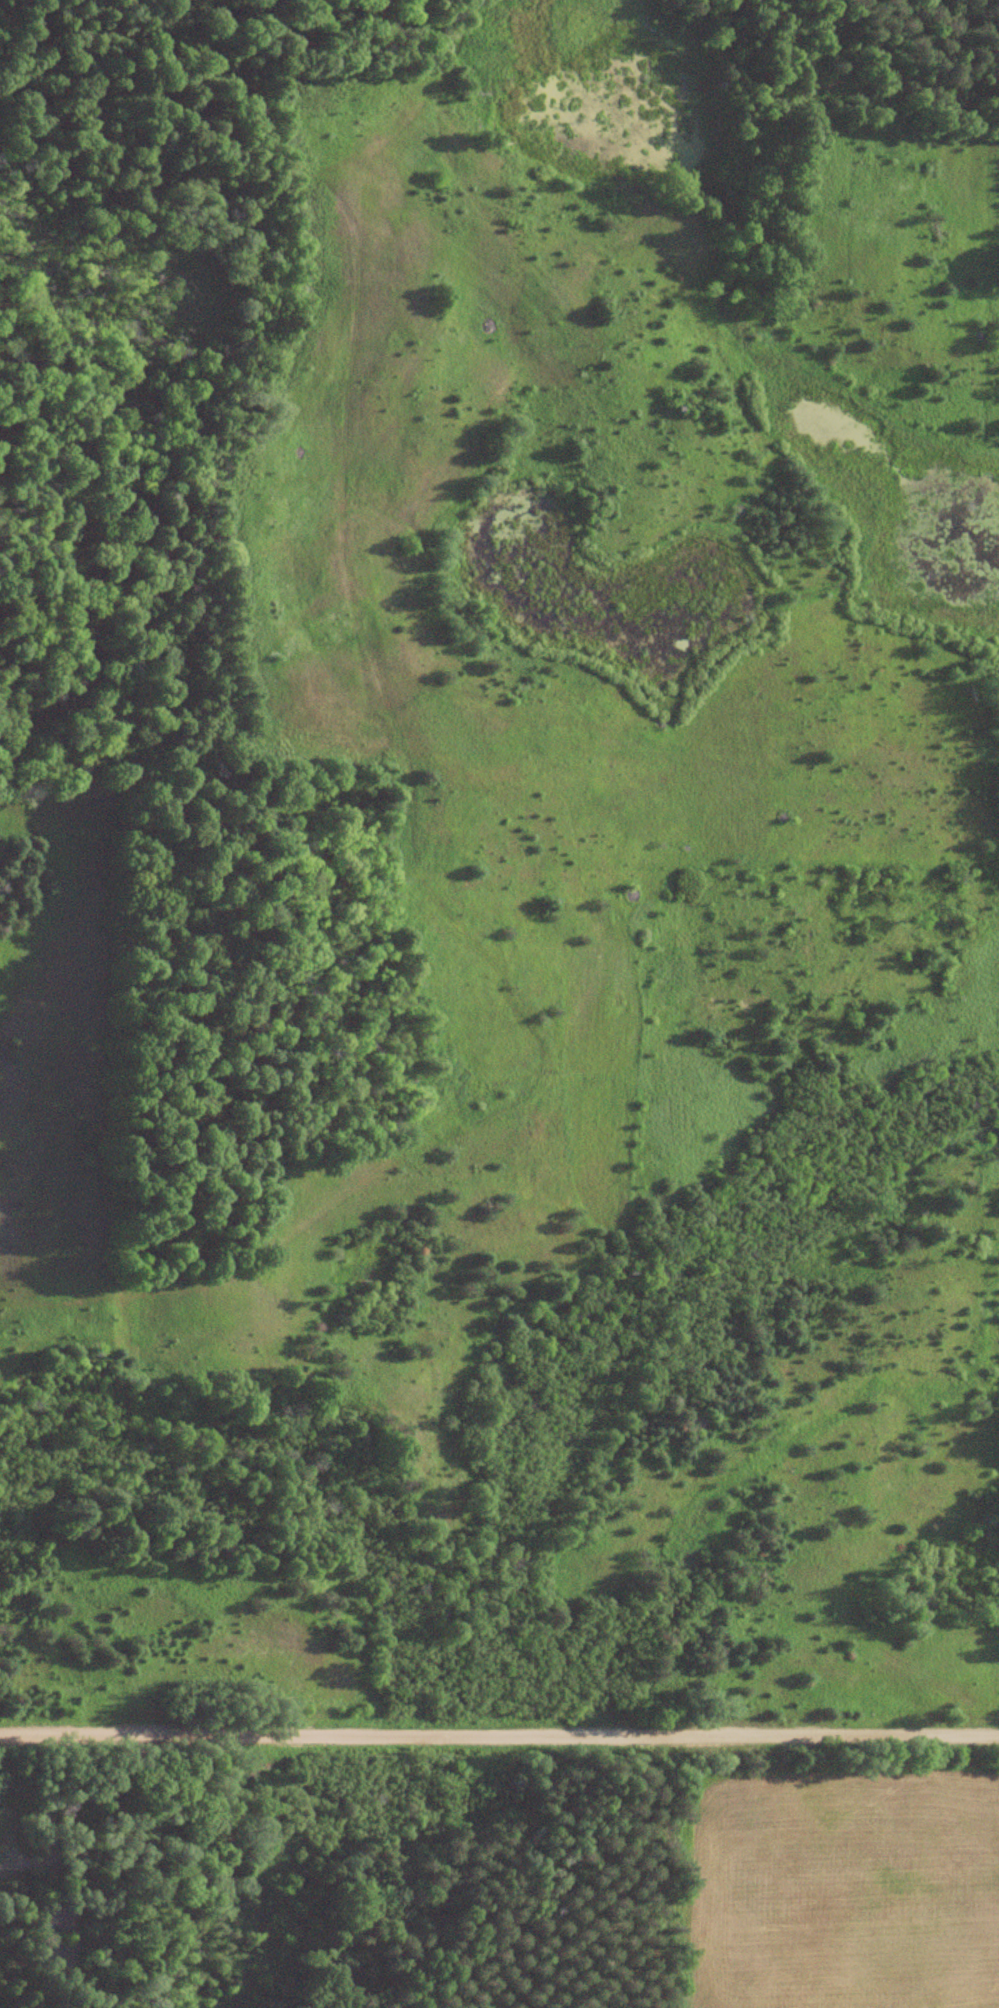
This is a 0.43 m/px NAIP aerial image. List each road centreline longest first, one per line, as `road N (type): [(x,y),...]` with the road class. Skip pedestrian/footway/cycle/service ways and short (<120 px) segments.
road 1 (residential): [(998,1737),(0,1734)]

